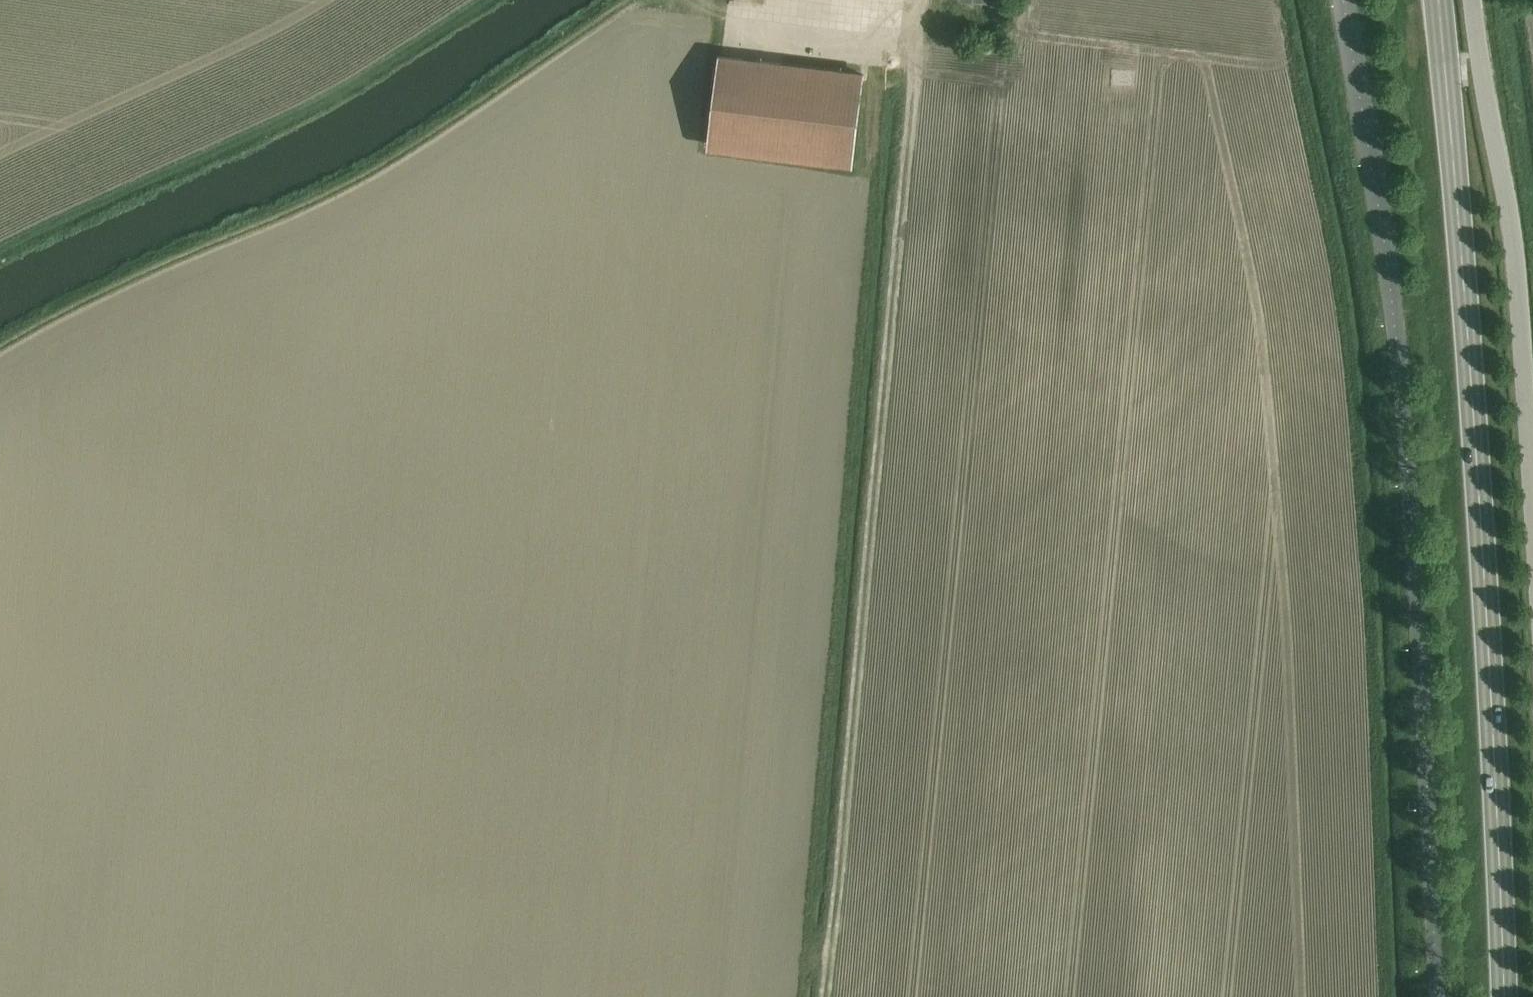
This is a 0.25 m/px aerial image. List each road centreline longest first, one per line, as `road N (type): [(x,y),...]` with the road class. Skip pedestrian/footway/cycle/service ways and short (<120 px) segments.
road 1 (secondary): [(1504,996),(1473,374),(1438,0)]
road 2 (unclassified): [(1532,490),(1514,235),(1473,0)]

